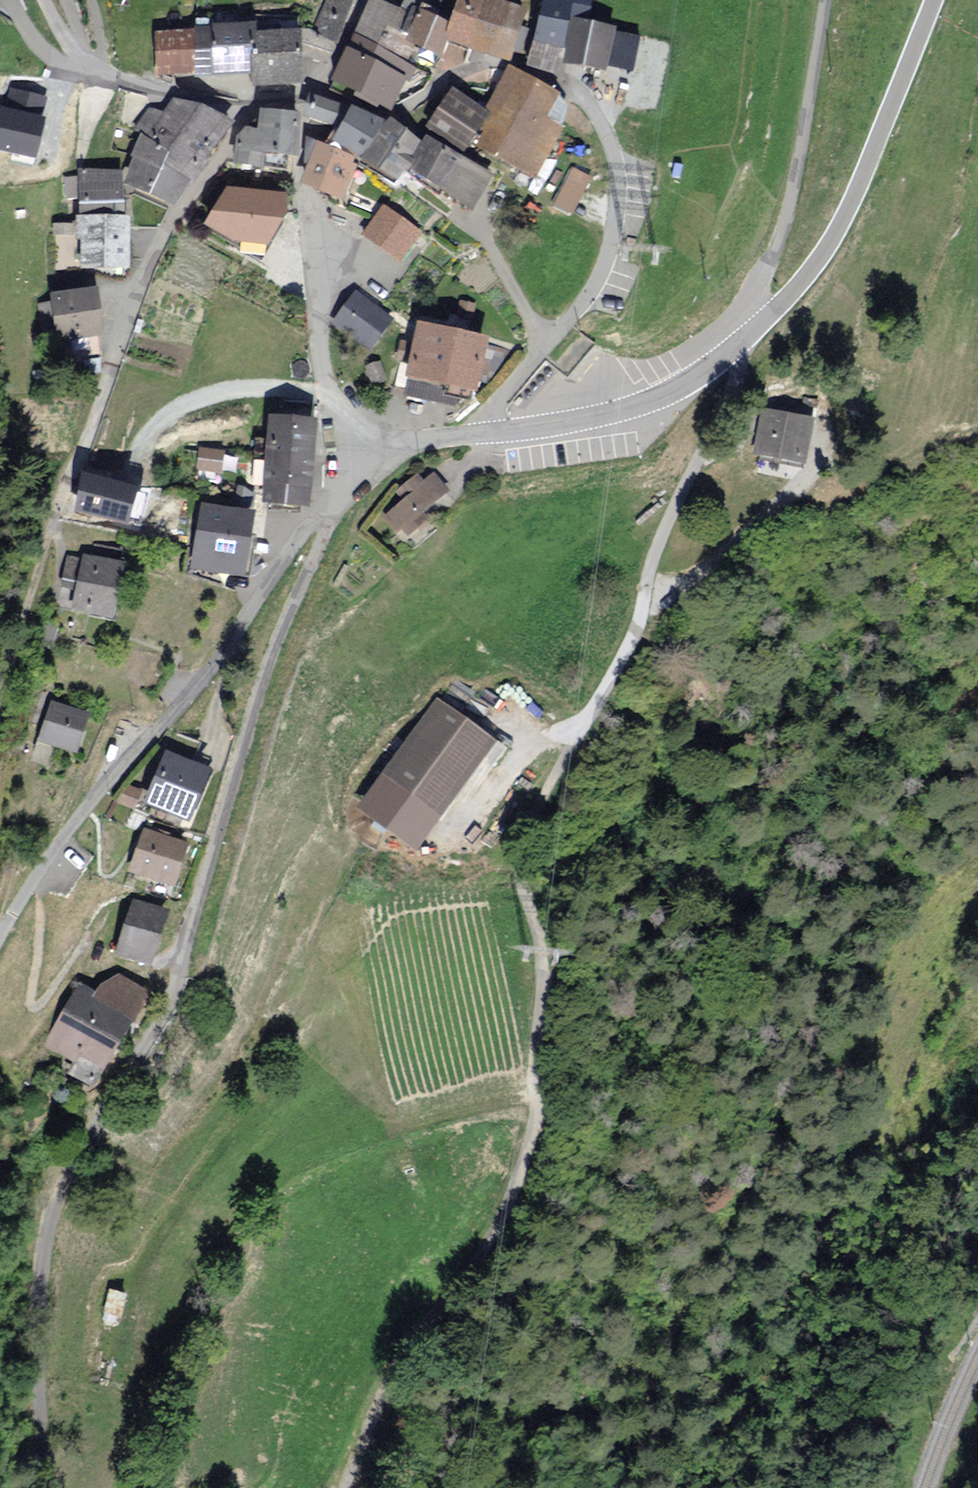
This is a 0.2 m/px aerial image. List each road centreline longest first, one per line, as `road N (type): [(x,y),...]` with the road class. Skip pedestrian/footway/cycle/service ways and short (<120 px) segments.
road 1 (track): [(338,489),(271,657),(179,974),(47,1216),(36,1295),(43,1487)]
road 2 (track): [(977,775),(800,996),(764,1137),(686,1295),(642,1423),(610,1487)]
road 3 (track): [(345,1487),(399,1363),(470,1271),(530,1126),(539,965),(512,876),(565,744)]
road 4 (residential): [(462,437),(599,282),(610,213),(605,143),(576,100),(513,69),(472,69),(392,119),(317,86)]
road 5 (unclassified): [(565,744),(608,676),(735,355)]
road 6 (tertiary): [(932,0),(845,214),(749,341)]
road 7 (residential): [(298,112),(296,193),(320,271),(318,380),(371,452)]
road 8 (unclassified): [(749,341),(792,183),(819,0)]
road 9 (tertiary): [(735,355),(645,406),(578,424),(462,437)]
road 10 (residential): [(237,112),(215,164),(165,228),(110,366)]
road 11 (residential): [(40,0),(54,35),(106,80),(237,112)]

